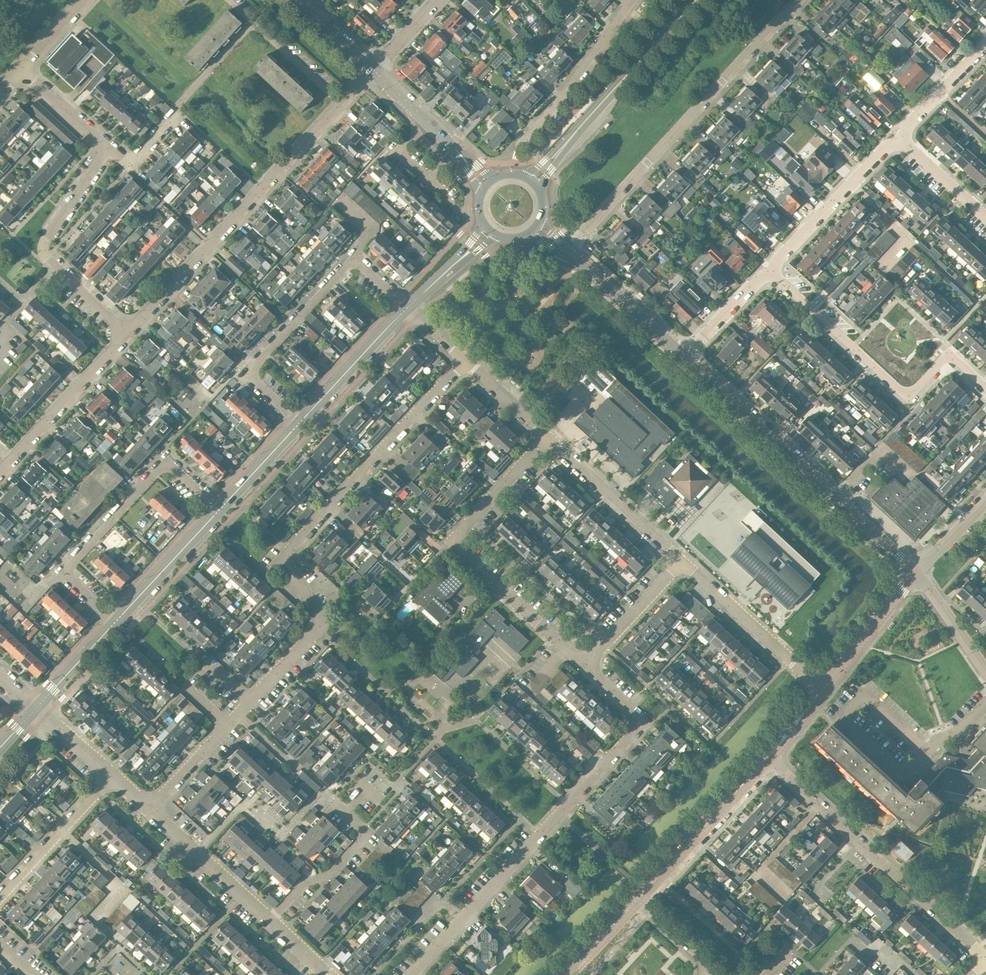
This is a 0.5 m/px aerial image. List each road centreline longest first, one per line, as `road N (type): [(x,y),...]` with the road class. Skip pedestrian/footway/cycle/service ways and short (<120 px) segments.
road 1 (residential): [(413,974),(645,721),(585,664)]
road 2 (residential): [(568,253),(797,0)]
road 3 (residential): [(151,812),(317,627),(318,610),(281,561)]
road 4 (residential): [(585,664),(453,541),(548,437)]
road 5 (tertiary): [(915,572),(684,357)]
road 6 (residential): [(127,331),(340,103)]
road 7 (residential): [(985,391),(947,357),(908,401),(768,271)]
road 8 (residential): [(298,424),(247,373),(353,259),(407,308)]
road 9 (residential): [(769,757),(985,959)]
road 10 (residential): [(219,509),(171,465),(161,467),(88,546),(65,571),(115,622)]
road 11 (residential): [(281,561),(464,361)]
road 12 (residential): [(109,150),(131,163),(253,23)]
road 13 (secondary): [(562,149),(696,0)]
road 14 (tertiary): [(639,898),(769,757)]
road 15 (residential): [(682,562),(822,692)]
road 16 (residential): [(768,271),(887,147),(902,140)]
road 17 (residential): [(0,469),(127,331)]
road 18 (residential): [(518,145),(634,0)]
road 19 (residential): [(548,437),(682,562)]
road 20 (residential): [(269,921),(367,833),(332,803)]
road 21 (residential): [(0,899),(112,779)]
road 22 (secondary): [(298,424),(407,308)]
road 23 (residential): [(928,753),(906,780),(841,719),(863,694)]
road 24 (tertiary): [(684,357),(568,253)]
road 25 (secondary): [(115,622),(219,509)]
road 26 (tertiary): [(822,692),(915,572)]
road 27 (residential): [(57,265),(42,252),(48,237),(109,150)]
road 28 (residential): [(585,664),(682,562)]
road 29 (residential): [(902,140),(907,125),(985,42)]
road 30 (residential): [(461,213),(399,151),(428,121)]
road 31 (residential): [(985,674),(915,572)]
road 32 (residential): [(684,357),(768,271)]
road 33 (residential): [(20,70),(109,150)]

